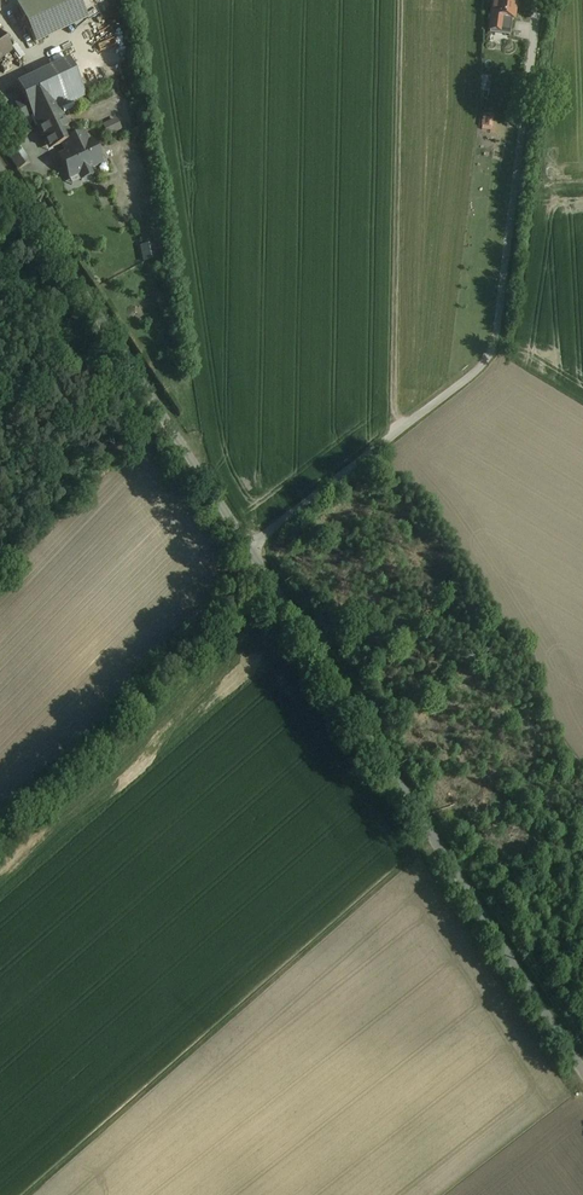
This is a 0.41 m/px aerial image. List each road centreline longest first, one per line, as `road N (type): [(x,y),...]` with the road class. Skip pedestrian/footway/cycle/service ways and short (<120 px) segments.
road 1 (unclassified): [(534,0),(498,334),(472,370),(248,548)]
road 2 (unclassified): [(248,548),(582,1070)]
road 3 (track): [(23,1194),(434,839)]
road 4 (unclassified): [(0,169),(248,548)]

